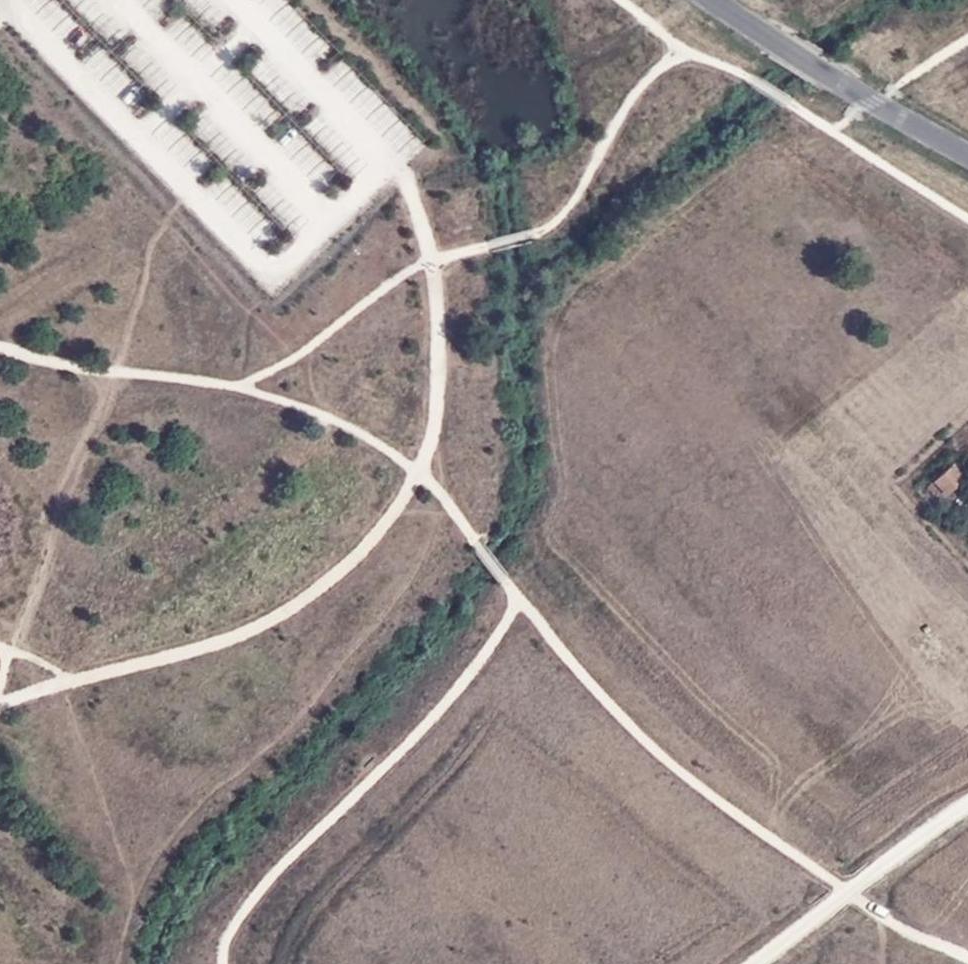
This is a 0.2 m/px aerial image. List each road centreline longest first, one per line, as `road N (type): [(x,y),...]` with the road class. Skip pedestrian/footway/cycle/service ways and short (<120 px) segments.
road 1 (track): [(0,707),(58,681),(207,640),(302,596),(359,552),(427,447),(436,401),(432,255)]
road 2 (unclassified): [(967,154),(828,77),(717,0)]
road 3 (track): [(757,963),(967,806)]

